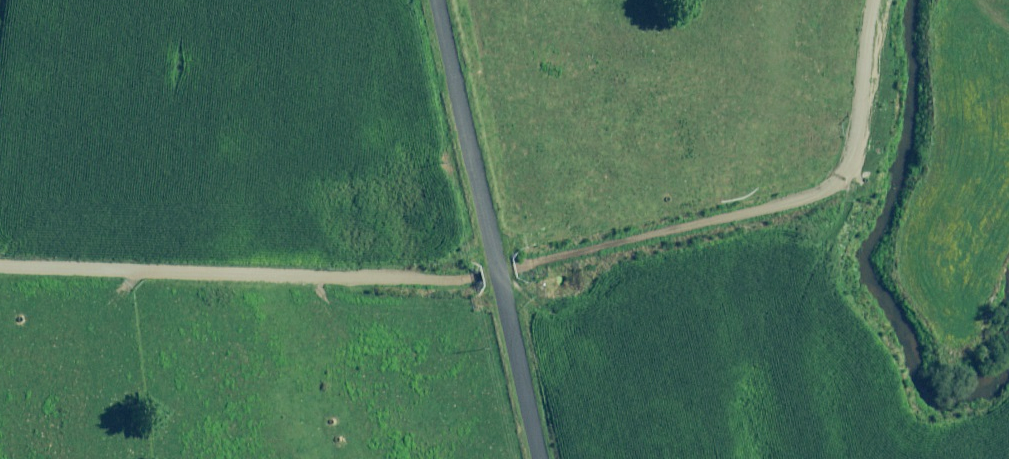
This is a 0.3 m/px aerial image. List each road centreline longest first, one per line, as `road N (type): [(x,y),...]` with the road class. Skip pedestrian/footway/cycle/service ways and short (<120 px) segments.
road 1 (track): [(901,0),(866,190),(675,255),(504,280)]
road 2 (track): [(0,280),(435,296),(504,280)]
road 3 (unclassified): [(439,0),(545,458)]

